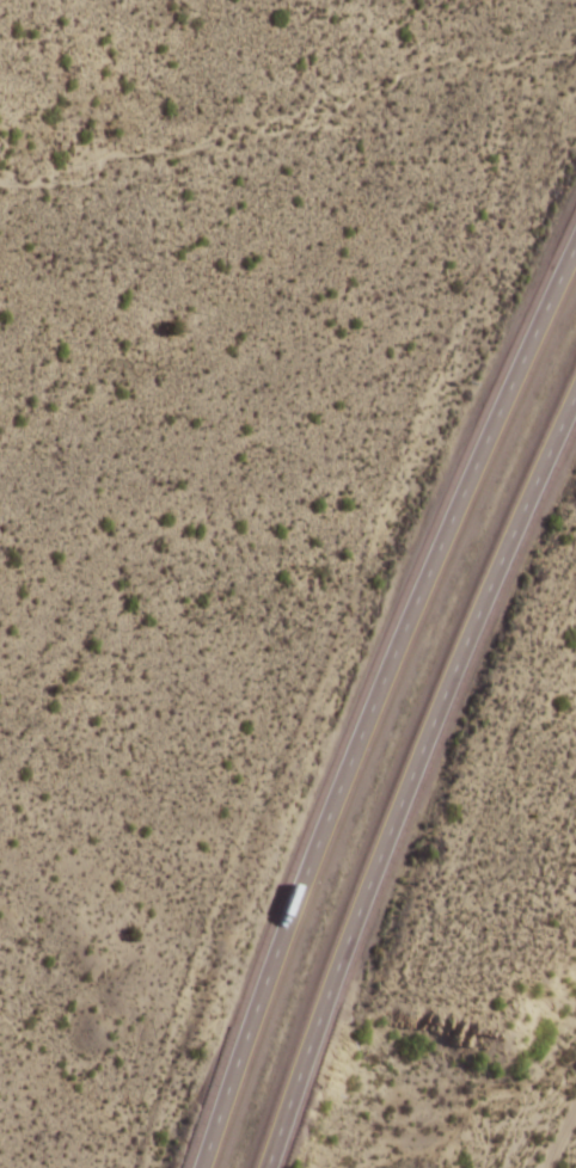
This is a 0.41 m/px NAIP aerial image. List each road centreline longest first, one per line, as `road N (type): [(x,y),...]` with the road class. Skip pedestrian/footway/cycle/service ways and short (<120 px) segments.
road 1 (motorway): [(575,242),(375,696),(201,1167)]
road 2 (motorway): [(266,1167),(443,695),(575,391)]

